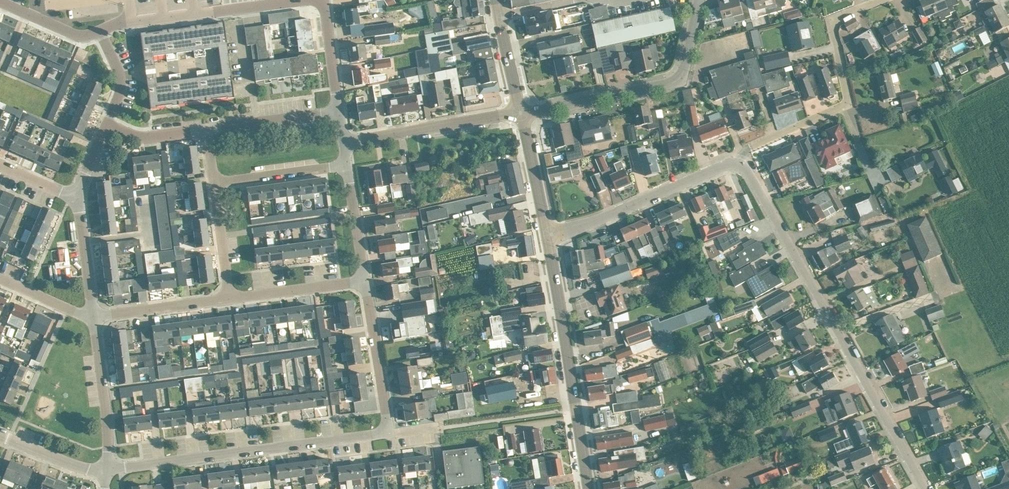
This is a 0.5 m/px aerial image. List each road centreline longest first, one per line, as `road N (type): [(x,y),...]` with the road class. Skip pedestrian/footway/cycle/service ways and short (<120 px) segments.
road 1 (residential): [(925,488),(738,163)]
road 2 (residential): [(389,434),(107,470)]
road 3 (residential): [(738,163),(747,149),(850,103),(832,28),(841,16),(882,0)]
road 4 (tertiary): [(588,488),(546,236)]
road 5 (unclassified): [(699,0),(680,73),(668,86),(521,116)]
road 6 (residential): [(738,163),(546,236)]
road 7 (residential): [(100,31),(297,0)]
road 8 (residential): [(344,142),(521,116)]
road 9 (residential): [(389,434),(364,282)]
road 10 (residential): [(107,470),(94,318)]
road 11 (residential): [(230,298),(94,318)]
road 12 (residential): [(213,183),(347,166)]
road 13 (residential): [(364,282),(230,298)]
road 14 (residential): [(205,127),(338,111)]
road 15 (residential): [(94,318),(77,195)]
road 16 (tertiary): [(546,236),(521,116)]

